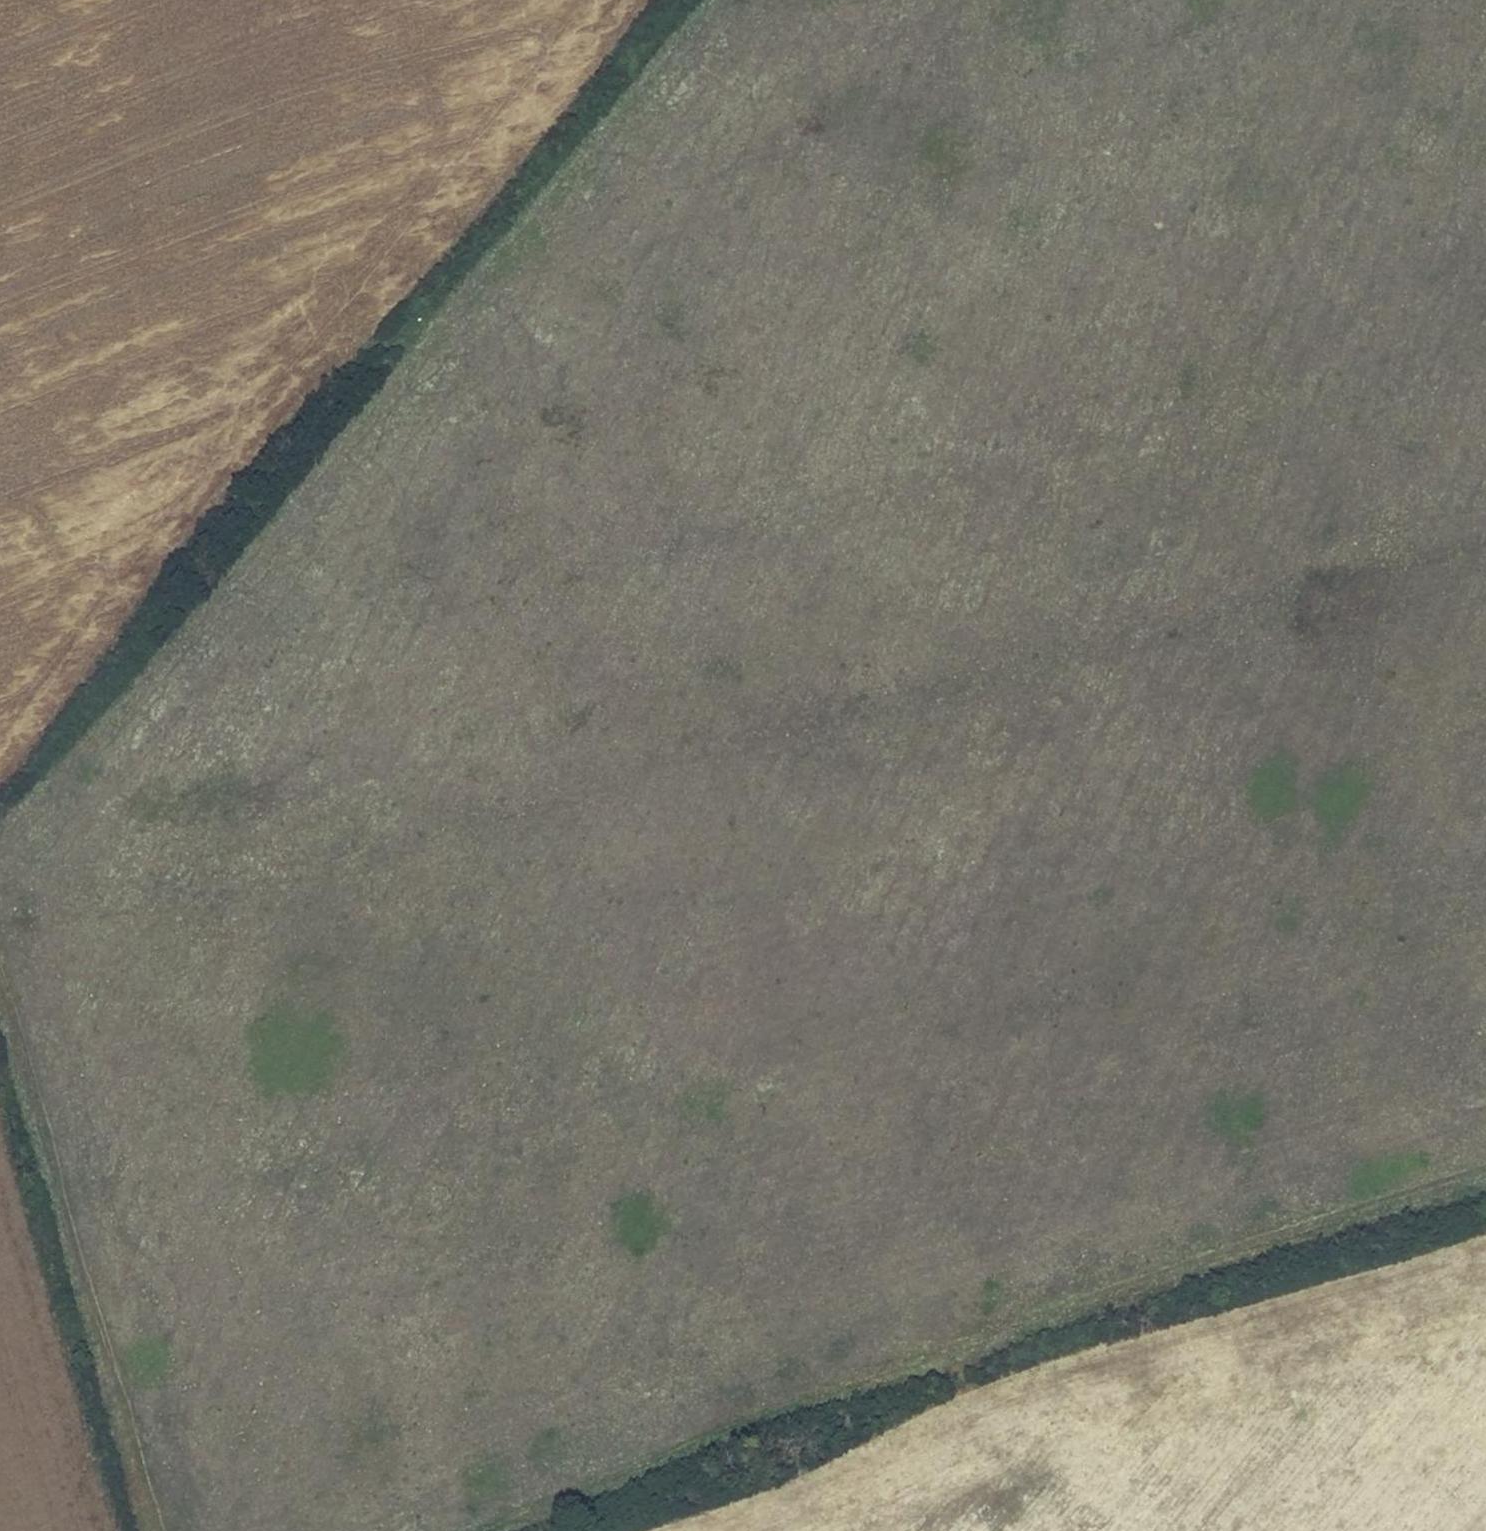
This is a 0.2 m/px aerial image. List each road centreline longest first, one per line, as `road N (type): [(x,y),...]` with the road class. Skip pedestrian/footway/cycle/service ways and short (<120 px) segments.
road 1 (track): [(446,1530),(770,1403),(1485,1161)]

